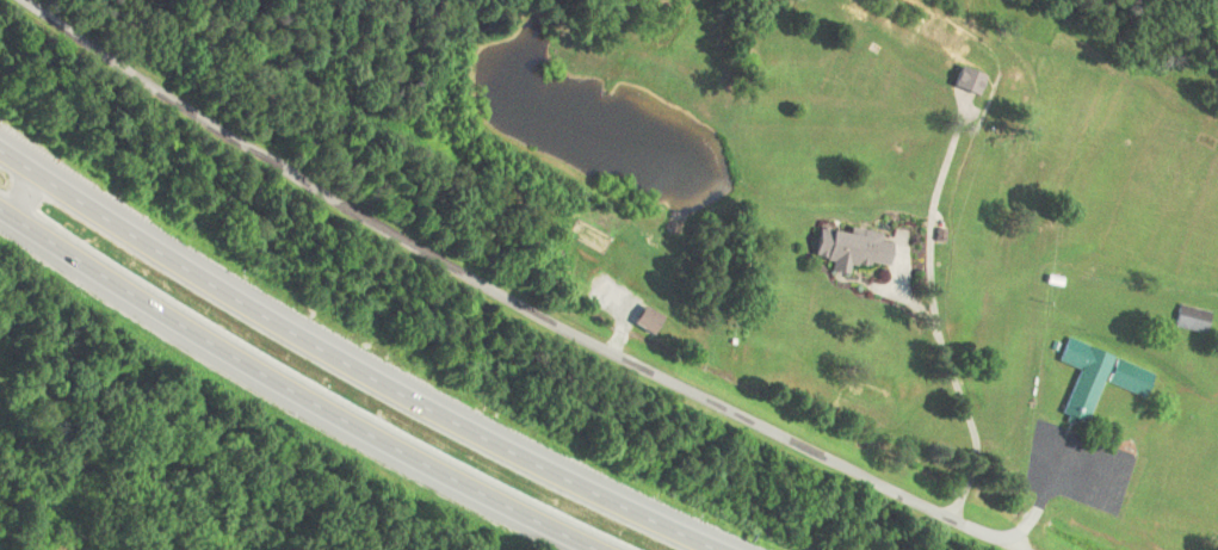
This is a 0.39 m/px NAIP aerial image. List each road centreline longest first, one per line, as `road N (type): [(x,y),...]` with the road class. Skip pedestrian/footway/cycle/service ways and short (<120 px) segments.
road 1 (residential): [(1015,549),(469,277),(315,190),(23,0)]
road 2 (motorway): [(713,549),(428,415),(0,151)]
road 3 (motorway): [(0,213),(295,402),(583,549)]
road 4 (residential): [(969,105),(940,186),(930,267),(947,359),(977,443),(951,520)]

